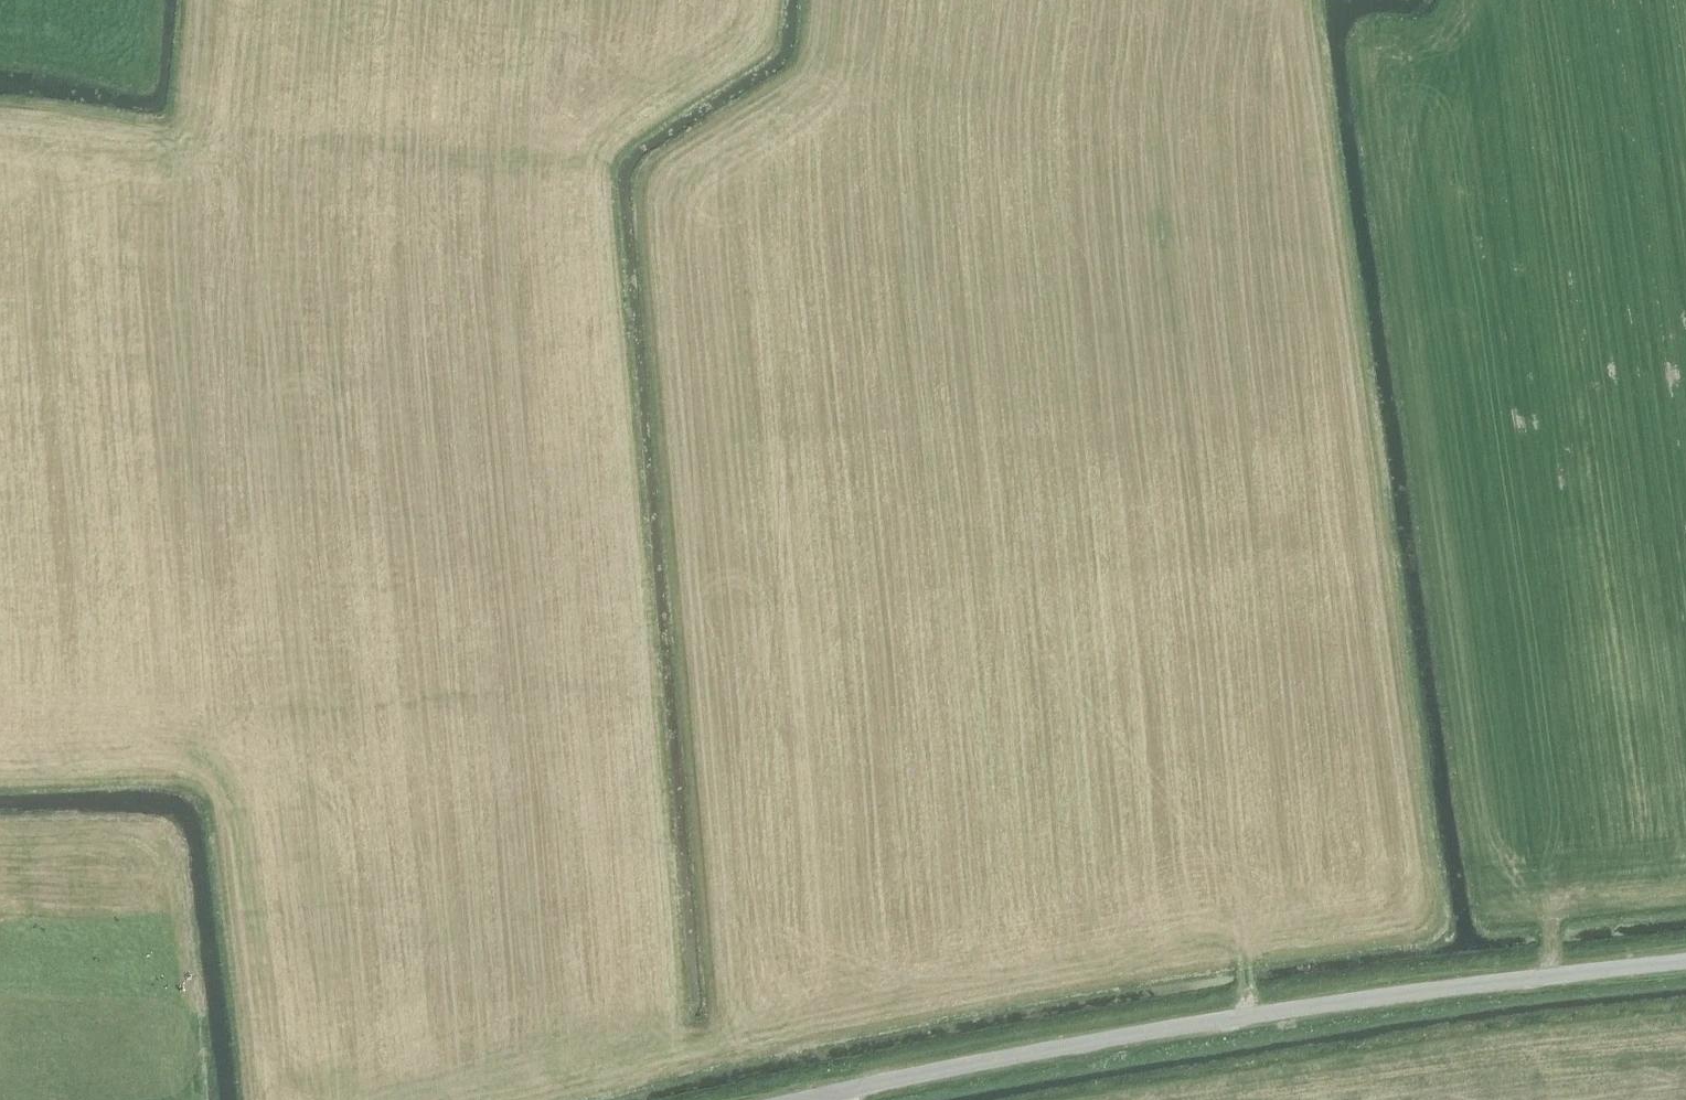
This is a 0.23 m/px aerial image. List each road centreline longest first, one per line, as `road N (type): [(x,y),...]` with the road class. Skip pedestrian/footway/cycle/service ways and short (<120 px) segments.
road 1 (unclassified): [(1685,961),(1212,1021),(800,1099)]

